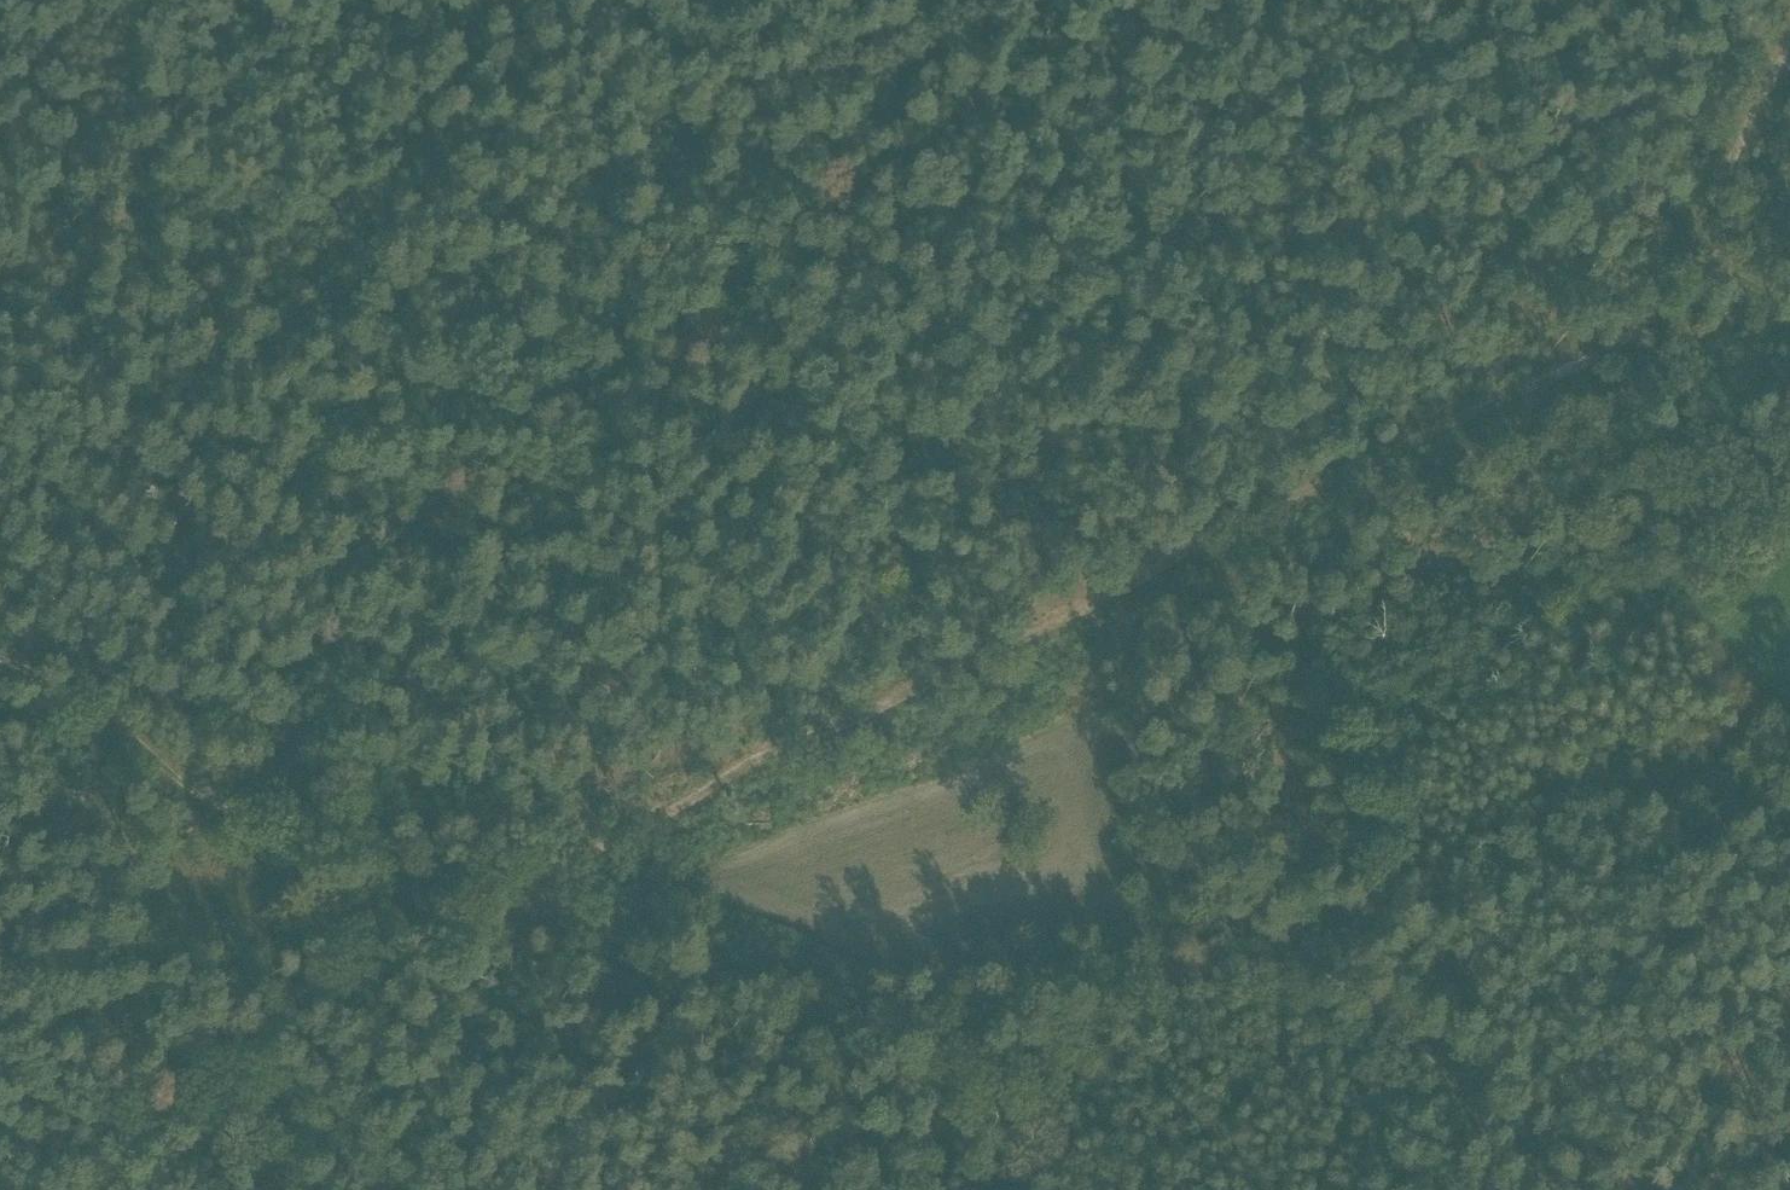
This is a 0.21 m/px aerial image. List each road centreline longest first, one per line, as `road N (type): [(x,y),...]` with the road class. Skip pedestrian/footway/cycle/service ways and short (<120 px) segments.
road 1 (track): [(544,914),(553,886),(578,861),(679,811),(767,752),(831,734),(1121,594),(1228,529),(1614,351),(1655,312),(1789,43)]
road 2 (track): [(462,893),(712,969),(818,1019),(893,1027),(962,1021),(1222,966),(1288,968),(1329,981),(1393,1033),(1471,1125),(1553,1189)]
road 3 (track): [(879,170),(661,389),(642,436),(642,501),(660,590),(652,648),(616,692),(586,708),(563,733),(543,778),(502,821),(462,893)]
road 4 (track): [(910,696),(896,249),(879,170)]
road 5 (track): [(462,893),(279,841),(181,786),(84,704),(0,664)]
road 6 (track): [(879,170),(835,164),(743,90),(564,0)]

